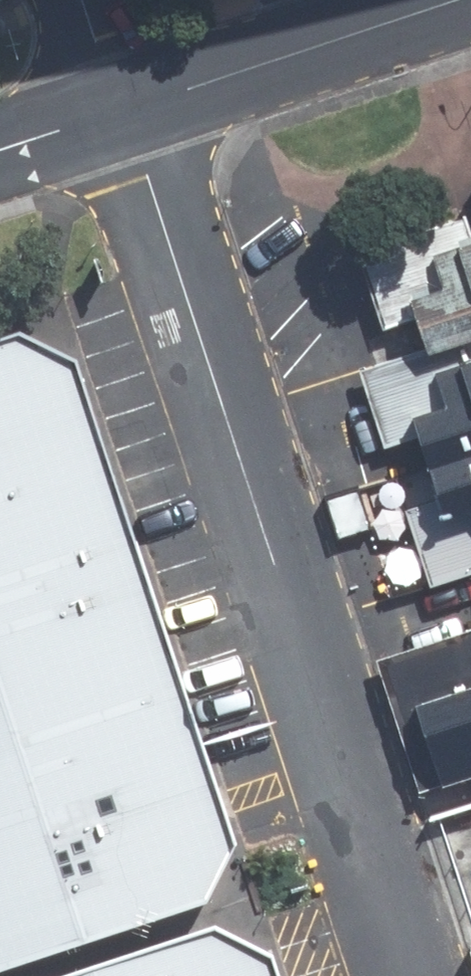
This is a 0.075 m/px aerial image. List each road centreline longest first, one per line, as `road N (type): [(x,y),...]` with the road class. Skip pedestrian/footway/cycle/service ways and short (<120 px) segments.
road 1 (residential): [(407,975),(130,109)]
road 2 (residential): [(130,109),(461,0)]
road 3 (residential): [(0,152),(130,109)]

